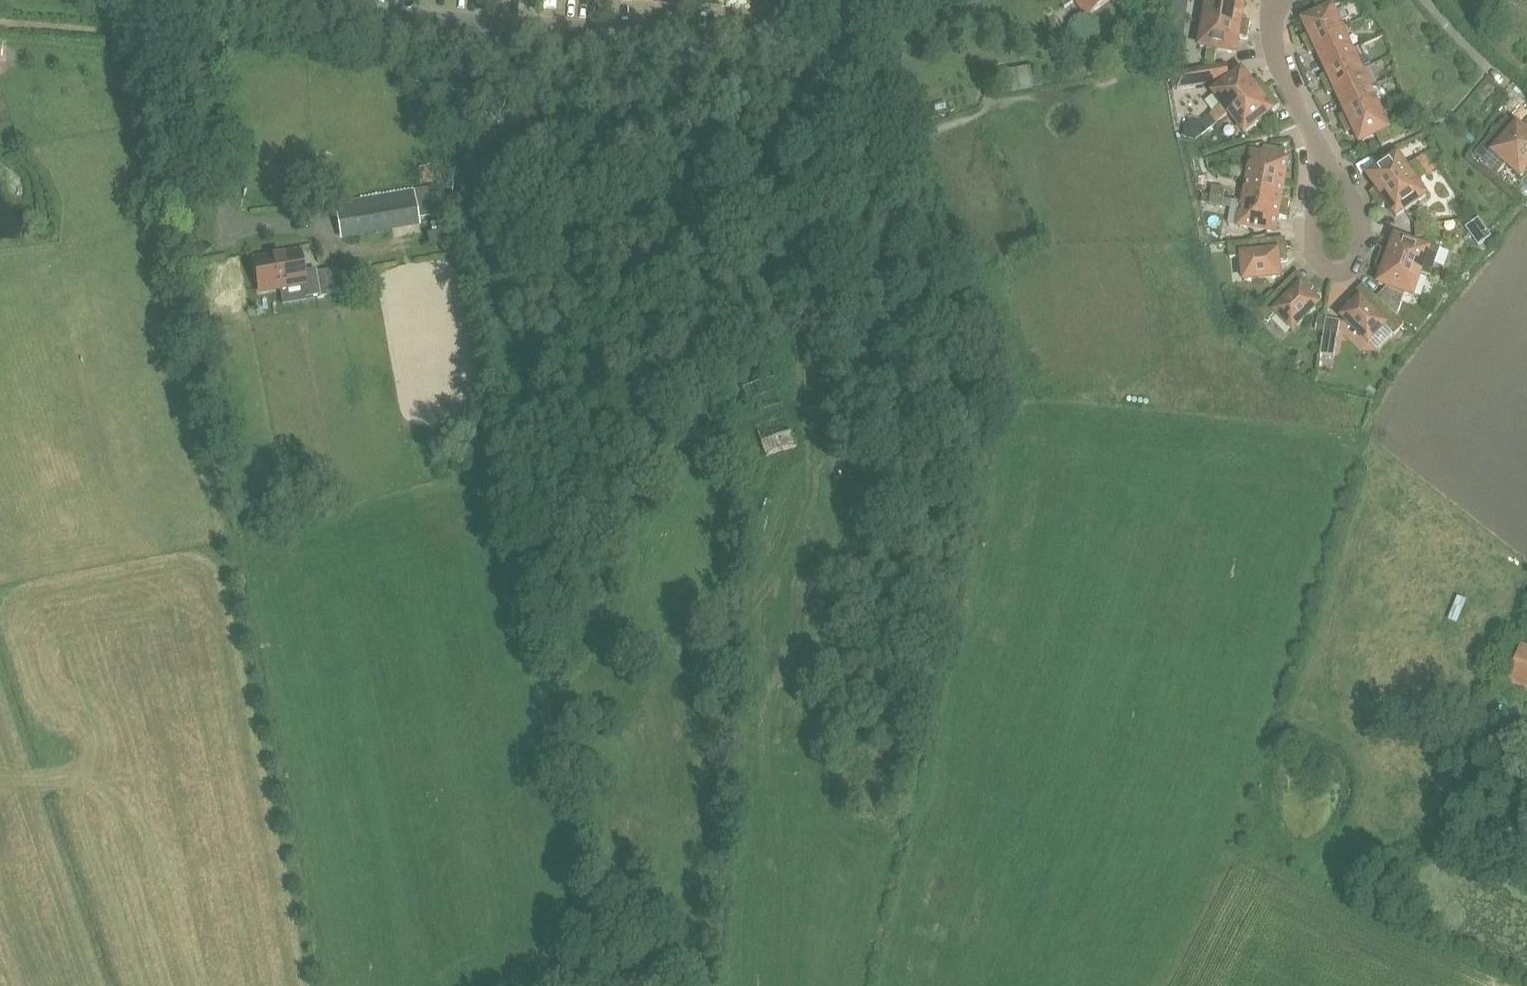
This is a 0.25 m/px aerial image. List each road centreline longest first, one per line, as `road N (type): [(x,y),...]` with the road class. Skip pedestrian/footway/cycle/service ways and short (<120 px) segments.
road 1 (residential): [(765,37),(674,40),(276,13)]
road 2 (residential): [(1320,142),(1313,257),(1335,278),(1361,252),(1363,231),(1327,156)]
road 3 (residential): [(1320,142),(1274,56),(1274,0)]
road 4 (residential): [(276,13),(135,0)]
road 5 (residential): [(1432,0),(1526,95)]

